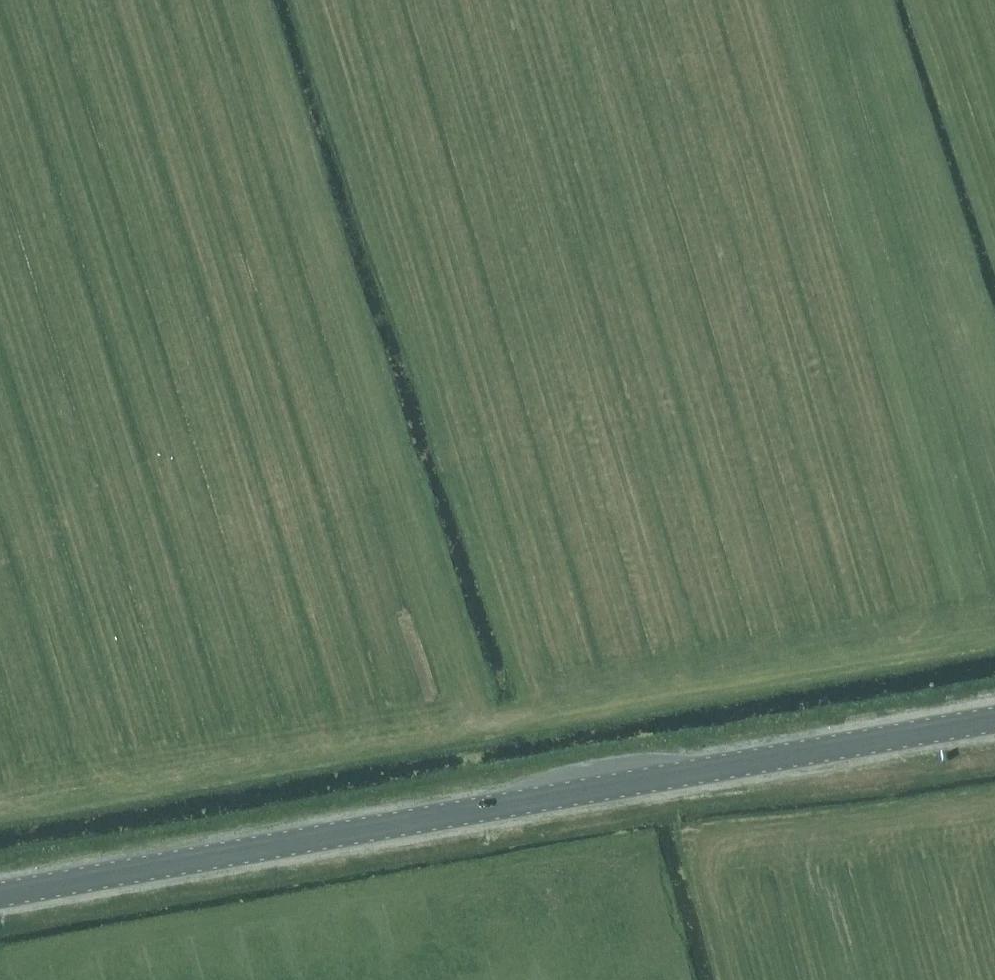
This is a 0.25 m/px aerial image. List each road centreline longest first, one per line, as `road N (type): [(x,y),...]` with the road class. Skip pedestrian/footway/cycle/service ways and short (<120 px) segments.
road 1 (primary): [(0,897),(994,718)]

